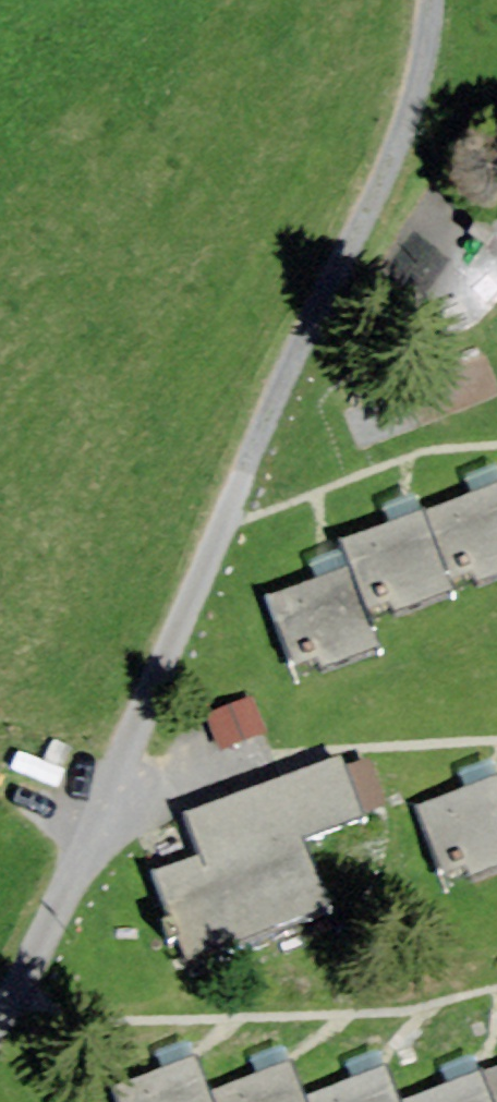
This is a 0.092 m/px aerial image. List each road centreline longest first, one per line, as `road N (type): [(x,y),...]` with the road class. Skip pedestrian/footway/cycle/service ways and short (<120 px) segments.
road 1 (unclassified): [(0,1021),(59,909),(278,393)]
road 2 (track): [(430,0),(423,62),(393,156),(278,393)]

